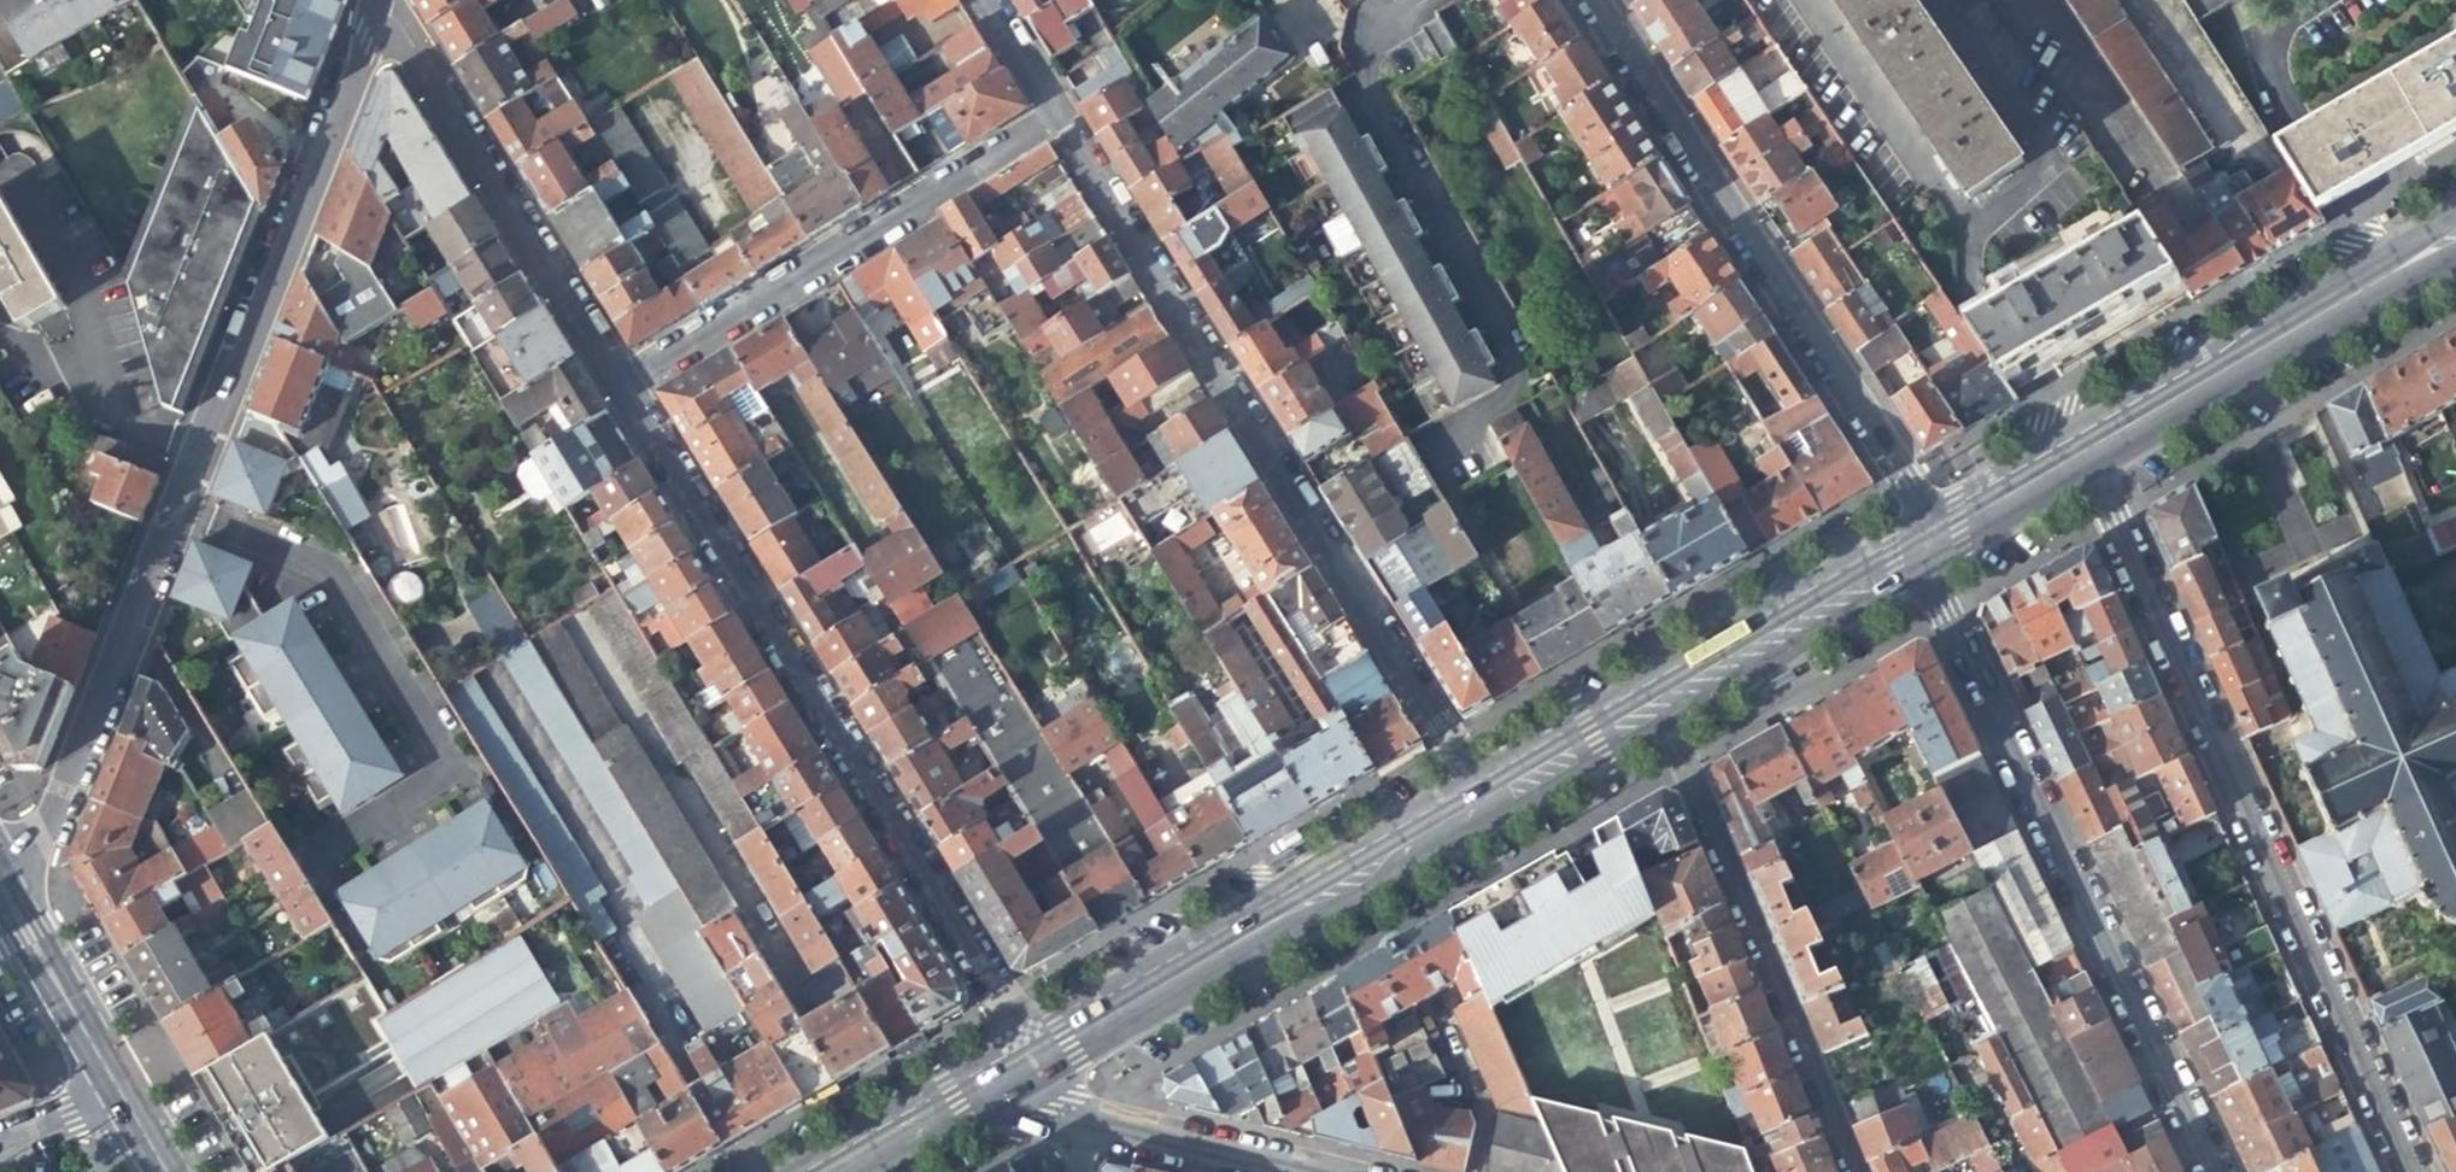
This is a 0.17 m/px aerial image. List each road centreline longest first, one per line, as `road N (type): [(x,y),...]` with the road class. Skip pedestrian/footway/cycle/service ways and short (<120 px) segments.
road 1 (residential): [(389,4),(18,919)]
road 2 (residential): [(1479,804),(1046,106)]
road 3 (residential): [(1029,1065),(620,385)]
road 4 (residential): [(2082,455),(2408,1171)]
road 5 (residential): [(2209,1171),(1915,551)]
road 6 (residential): [(1584,0),(1936,539)]
road 7 (residential): [(1453,432),(1534,386),(1360,76),(1385,14),(1405,0)]
road 8 (secondary): [(1029,1065),(1479,804)]
road 9 (residential): [(620,385),(1046,106)]
road 10 (residential): [(1653,703),(1848,1171)]
road 11 (residential): [(620,385),(389,4)]
road 12 (secondary): [(2082,455),(2455,238)]
road 13 (secondary): [(1653,703),(1915,551)]
road 14 (residential): [(1052,1113),(1299,1171)]
road 15 (secondary): [(844,1171),(1029,1065)]
road 16 (secondary): [(121,1095),(18,919)]
road 17 (secondary): [(1479,804),(1653,703)]
road 18 (secondary): [(1936,539),(2082,455)]
road 19 (residential): [(121,1095),(0,1143)]
road 20 (residential): [(1046,106),(980,0)]

